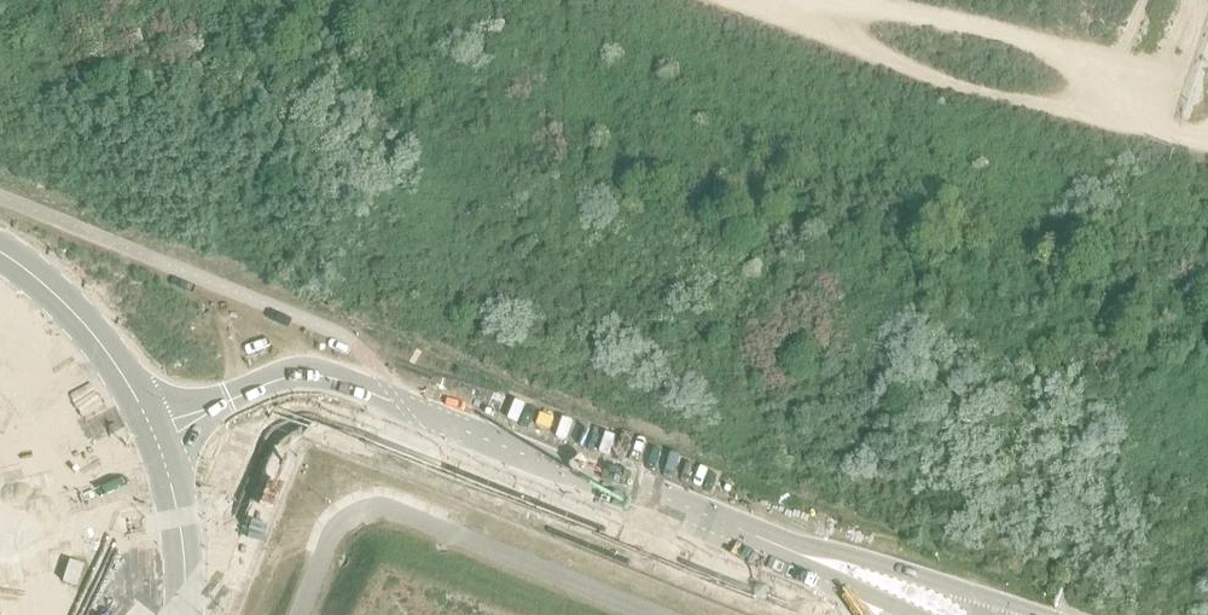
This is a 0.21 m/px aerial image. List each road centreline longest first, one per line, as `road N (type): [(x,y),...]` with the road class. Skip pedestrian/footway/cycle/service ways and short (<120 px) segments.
road 1 (unclassified): [(152,434),(281,382),(326,378),(765,546)]
road 2 (track): [(1179,135),(773,0)]
road 3 (secondary): [(0,251),(79,317),(152,434)]
road 4 (secondary): [(183,614),(180,532),(152,434)]
road 5 (unclassified): [(1003,614),(978,593),(834,566)]

